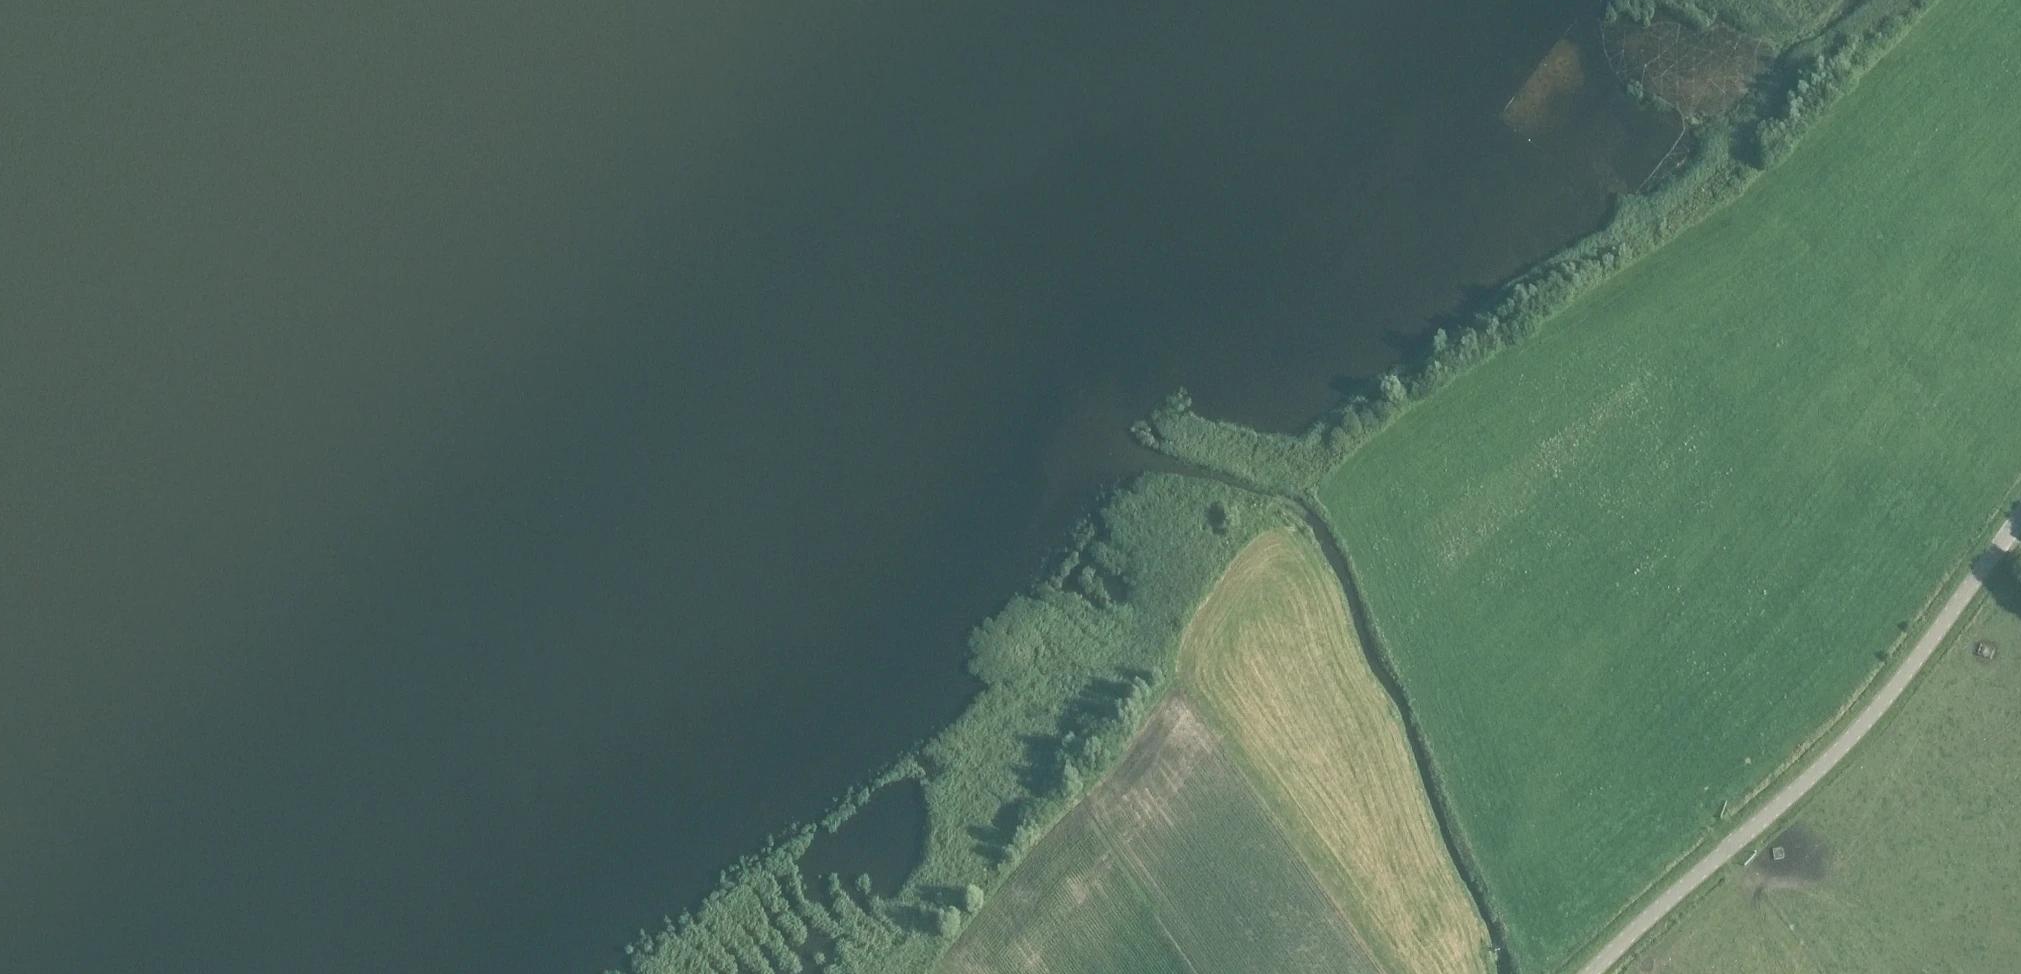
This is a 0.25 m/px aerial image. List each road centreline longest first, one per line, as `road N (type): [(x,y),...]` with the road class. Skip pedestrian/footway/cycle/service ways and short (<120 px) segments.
road 1 (unclassified): [(1595,973),(1832,759),(2020,521)]

